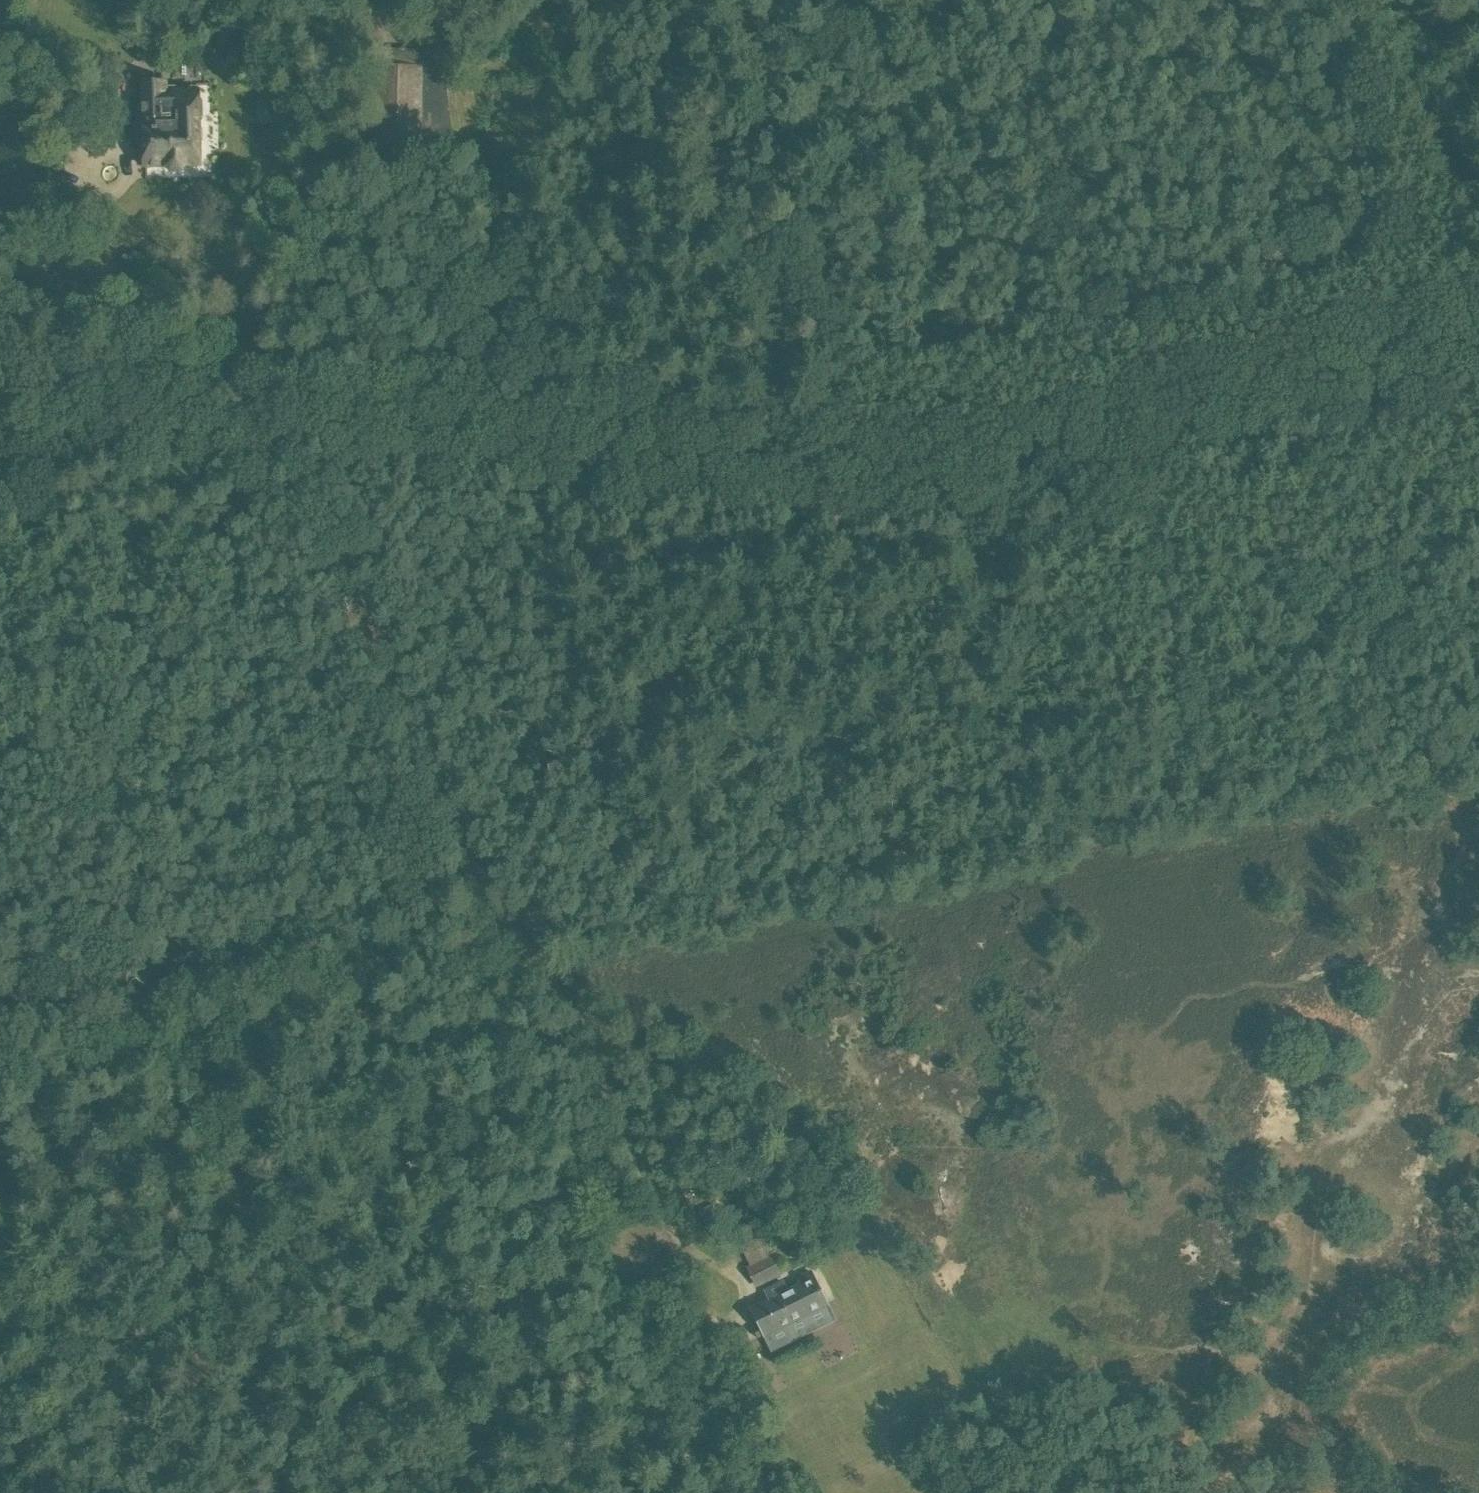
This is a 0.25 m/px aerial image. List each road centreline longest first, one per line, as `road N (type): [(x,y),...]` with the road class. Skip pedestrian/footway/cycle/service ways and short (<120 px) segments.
road 1 (track): [(0,1046),(1478,738)]
road 2 (track): [(0,1349),(163,1492)]

